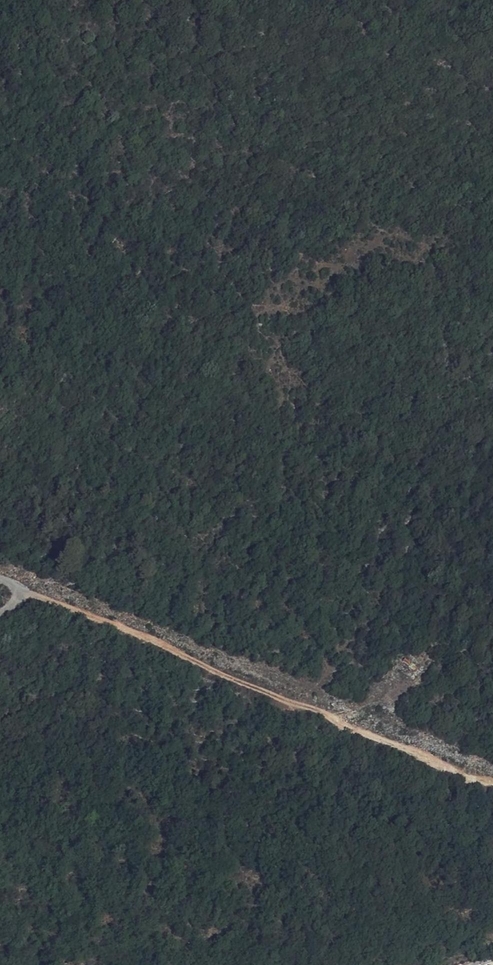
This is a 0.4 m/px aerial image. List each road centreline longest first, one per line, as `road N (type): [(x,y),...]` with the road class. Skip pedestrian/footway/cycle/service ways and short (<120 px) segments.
road 1 (track): [(492,782),(16,582)]

